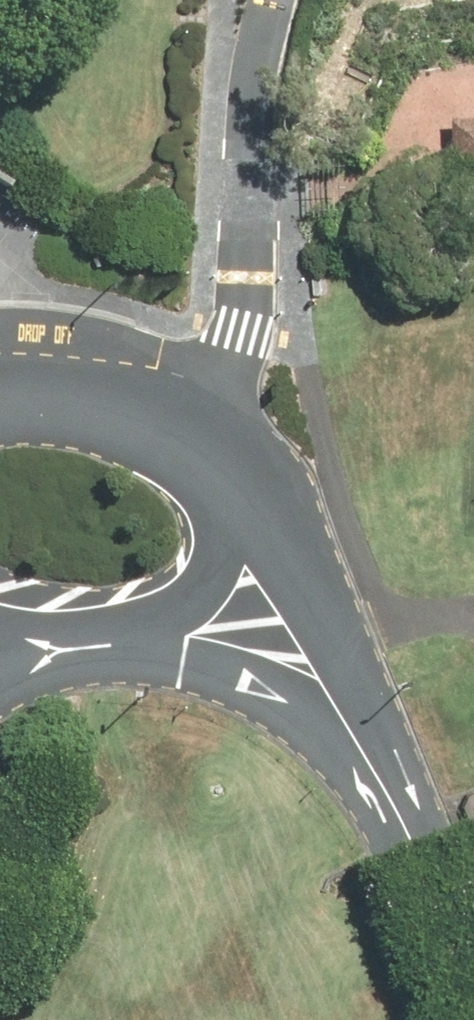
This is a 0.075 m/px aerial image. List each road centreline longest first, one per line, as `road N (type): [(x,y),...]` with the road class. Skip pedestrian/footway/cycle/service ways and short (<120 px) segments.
road 1 (residential): [(200,444),(242,335),(261,0)]
road 2 (residential): [(473,978),(363,728)]
road 3 (residential): [(363,728),(233,672),(133,640)]
road 4 (residential): [(246,512),(296,589),(363,728)]
road 5 (residential): [(0,398),(108,404),(200,444)]
road 6 (residential): [(246,512),(233,568),(210,596),(179,626),(133,640)]
road 7 (residential): [(133,640),(0,635)]

